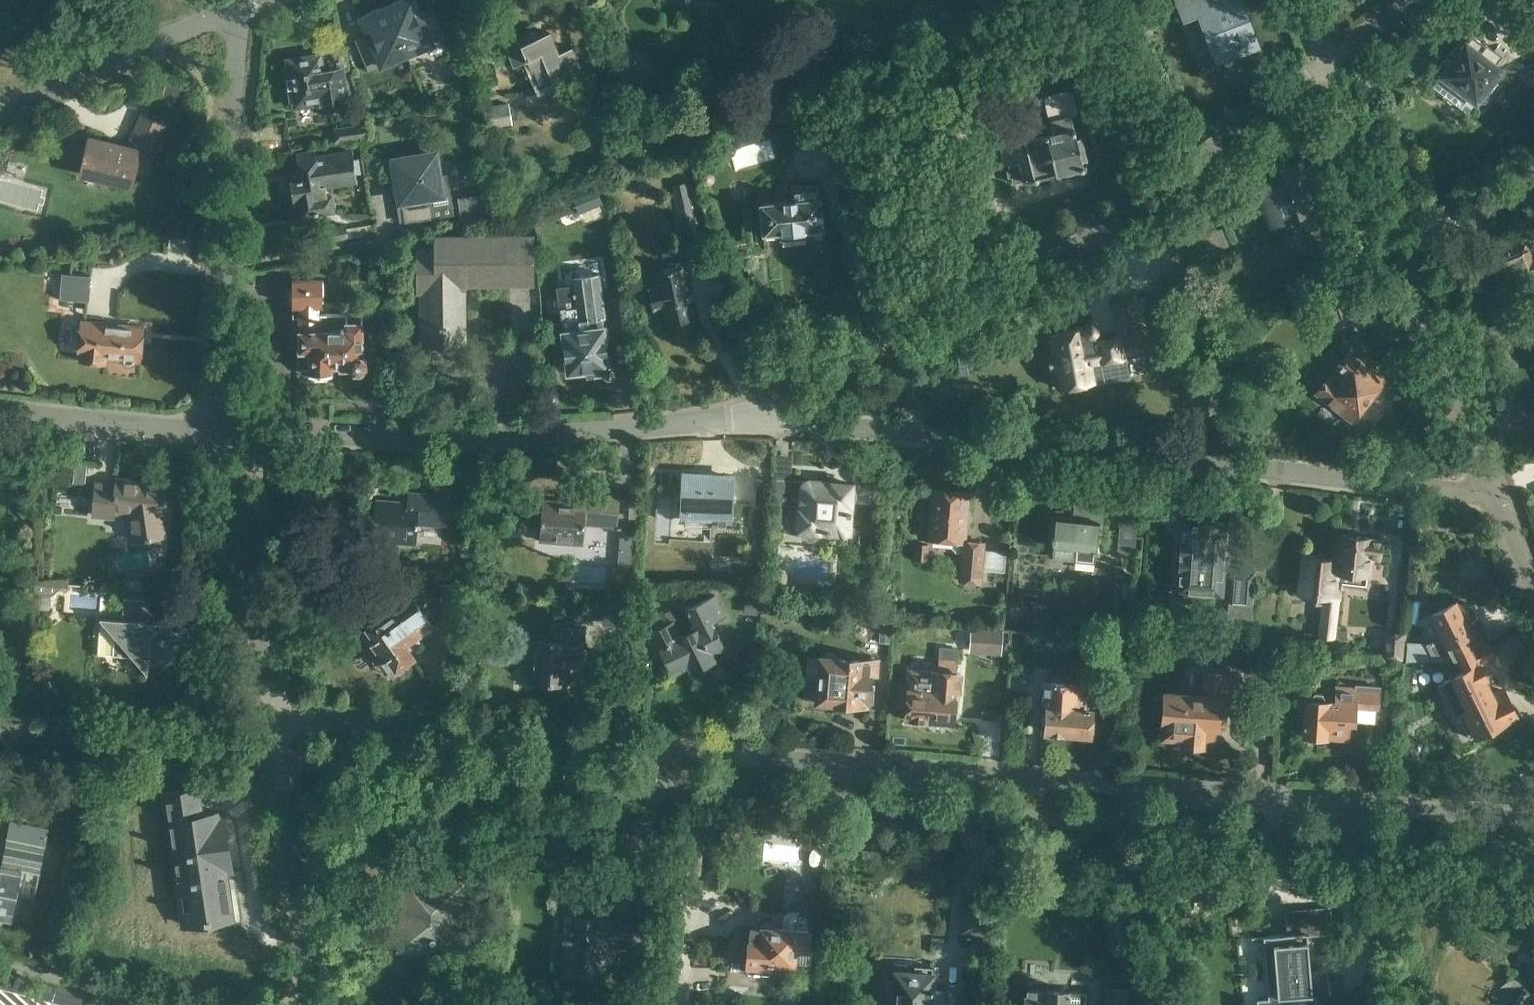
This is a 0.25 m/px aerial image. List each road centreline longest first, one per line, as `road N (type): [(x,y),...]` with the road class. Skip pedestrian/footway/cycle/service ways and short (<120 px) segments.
road 1 (residential): [(1533,817),(563,731),(276,720)]
road 2 (residential): [(1499,492),(786,408)]
road 3 (residential): [(786,408),(1042,280),(1330,65)]
road 4 (residential): [(238,435),(786,408)]
road 5 (residential): [(1330,65),(1499,492)]
road 6 (residential): [(238,435),(226,154),(243,7)]
road 7 (residential): [(276,720),(238,435)]
road 8 (residential): [(308,1004),(276,720)]
road 9 (residential): [(0,111),(243,7)]
road 10 (residential): [(0,412),(238,435)]

